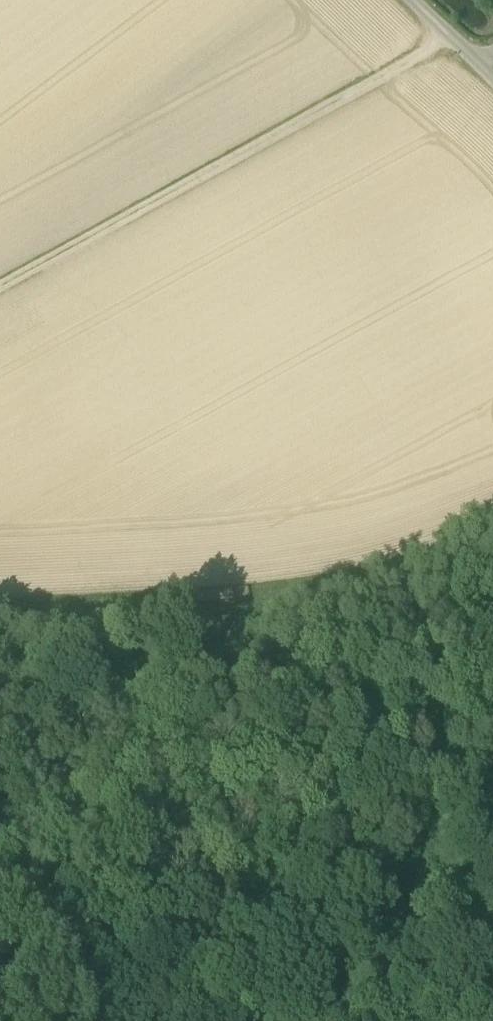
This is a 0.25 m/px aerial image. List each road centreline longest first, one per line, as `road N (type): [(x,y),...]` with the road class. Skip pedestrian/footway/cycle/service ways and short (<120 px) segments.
road 1 (track): [(492,712),(0,955)]

